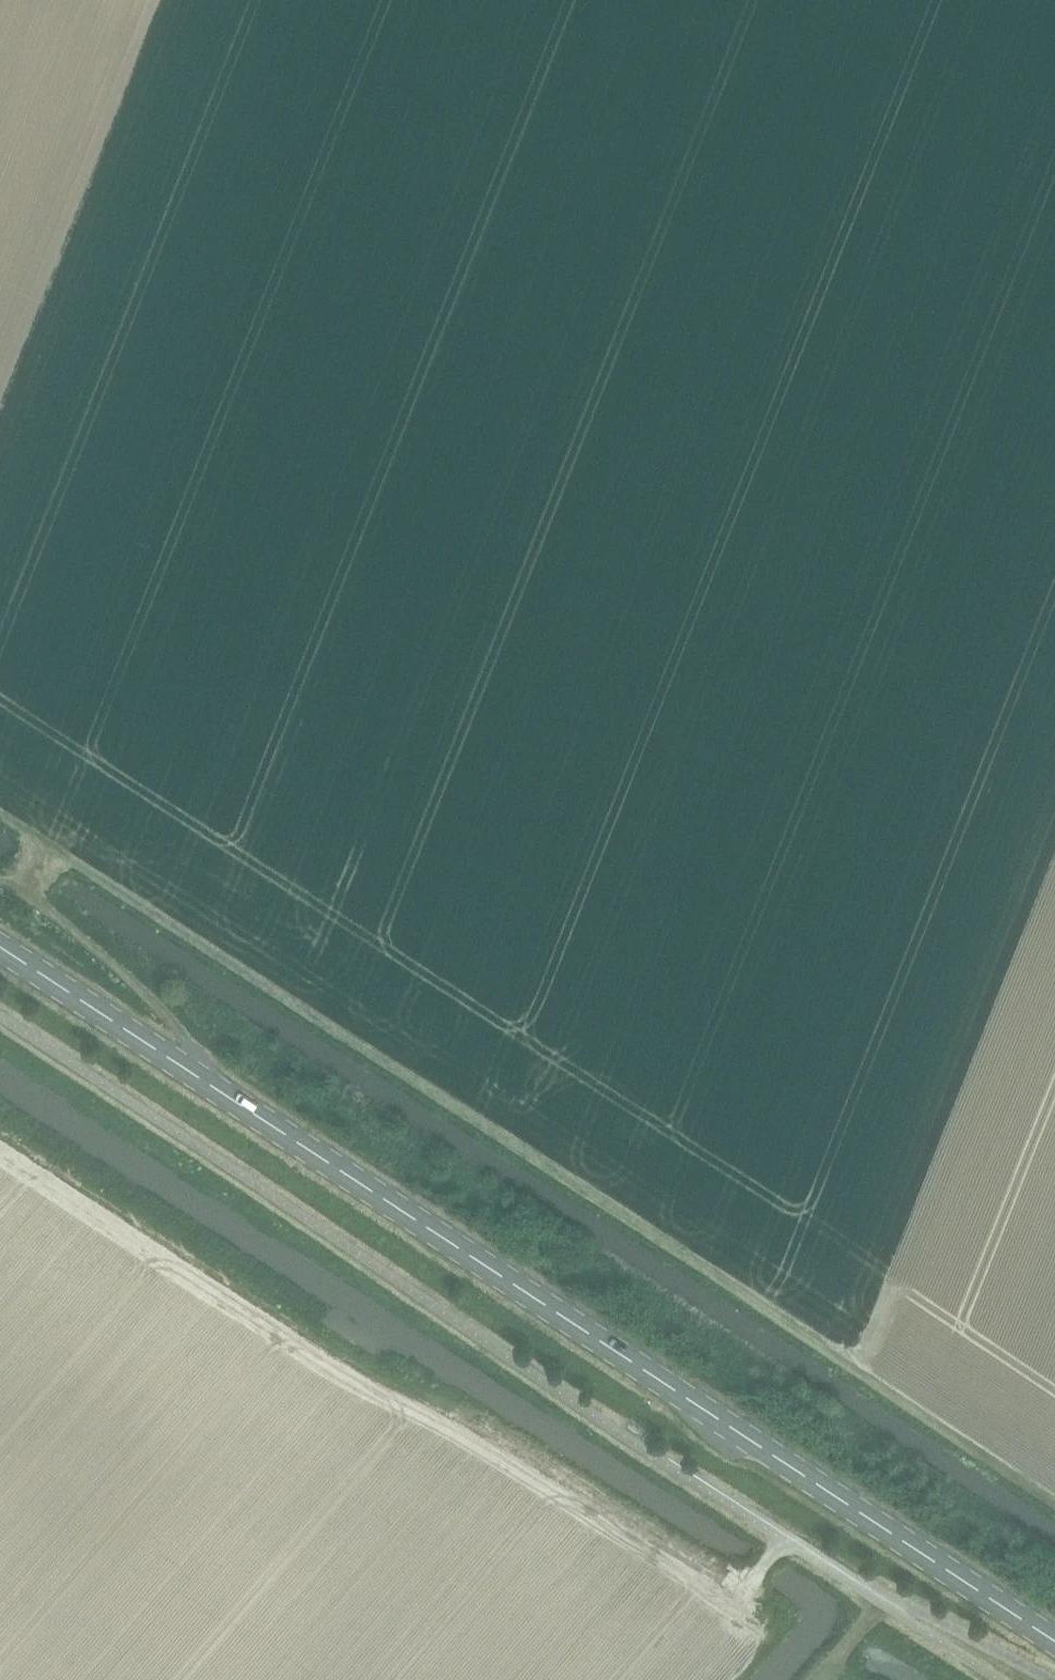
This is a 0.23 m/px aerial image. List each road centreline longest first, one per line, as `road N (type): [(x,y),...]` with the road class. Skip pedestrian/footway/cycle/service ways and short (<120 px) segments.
road 1 (secondary): [(1054,1641),(0,945)]
road 2 (track): [(475,1426),(738,1596),(787,1542),(1046,1679)]

